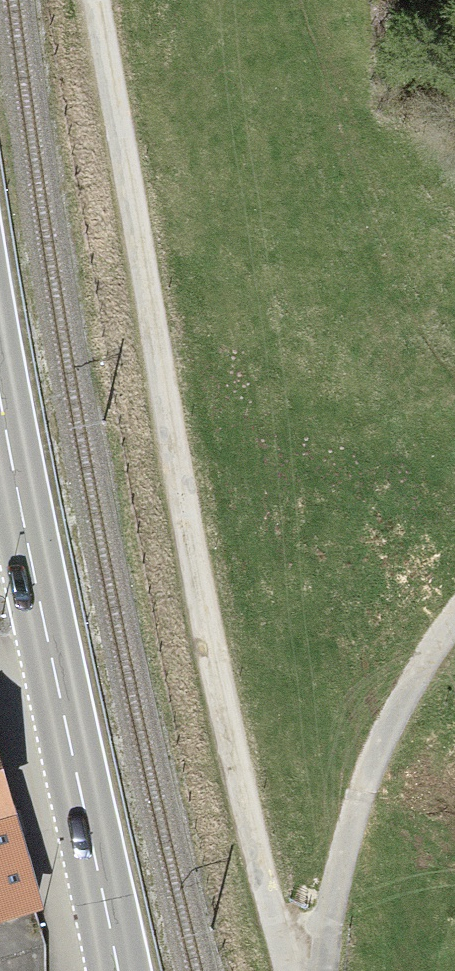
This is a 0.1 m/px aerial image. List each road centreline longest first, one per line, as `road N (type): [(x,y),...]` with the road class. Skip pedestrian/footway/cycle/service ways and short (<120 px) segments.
road 1 (track): [(288,970),(225,722),(98,0)]
road 2 (primary): [(0,400),(118,970)]
road 3 (track): [(322,970),(333,899),(372,763),(454,620)]

